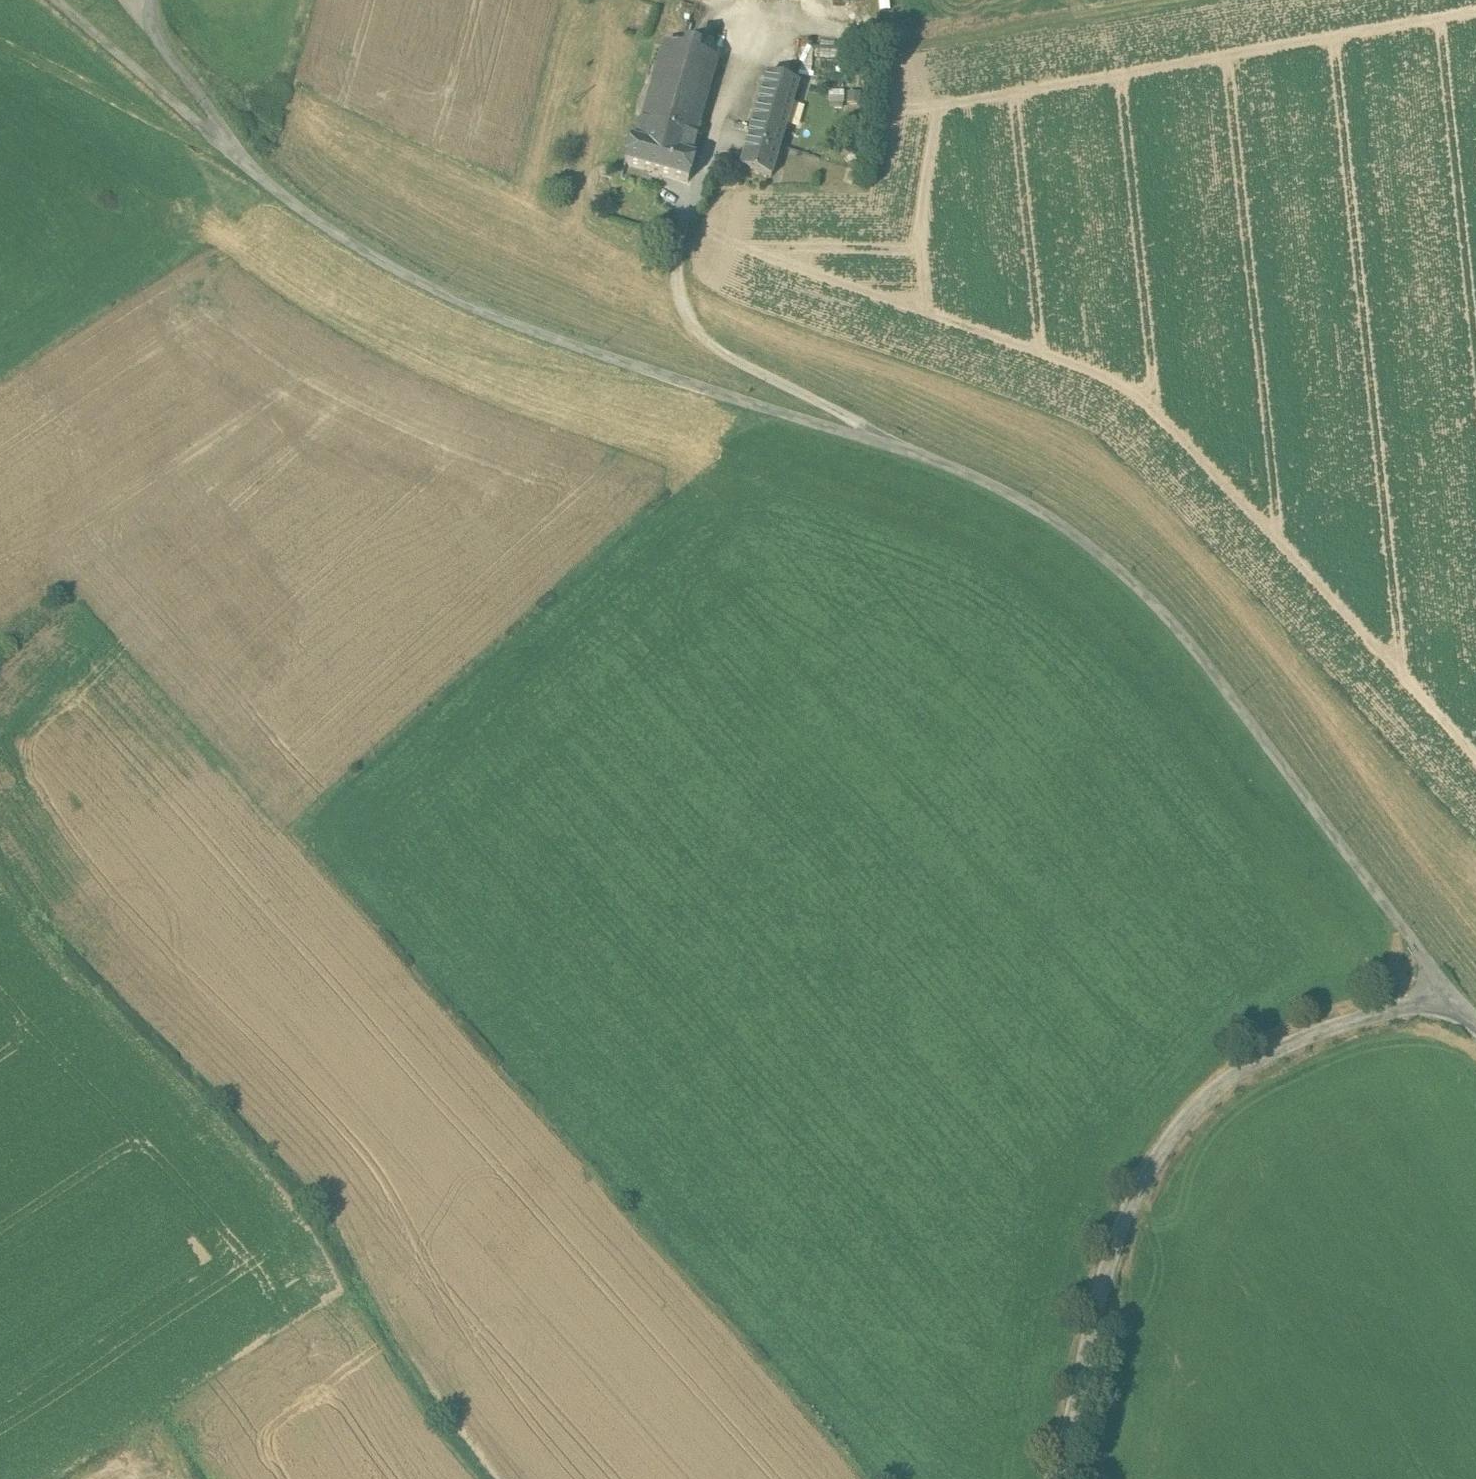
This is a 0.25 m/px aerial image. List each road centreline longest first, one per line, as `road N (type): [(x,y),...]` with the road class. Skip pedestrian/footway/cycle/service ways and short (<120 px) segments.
road 1 (unclassified): [(239,161),(321,228),(444,299),(525,334),(959,475),(1038,513),(1137,590),(1188,646),(1450,997)]
road 2 (unclassified): [(1060,1478),(1103,1278),(1123,1218),(1182,1121),(1209,1089),(1254,1062),(1305,1039),(1450,997)]
road 3 (track): [(1164,0),(903,45),(887,40),(880,0)]
road 4 (unclassified): [(52,0),(239,161)]
road 5 (unclassified): [(152,0),(159,42),(239,161)]
road 6 (track): [(877,0),(870,18),(849,32),(794,31),(743,51)]

